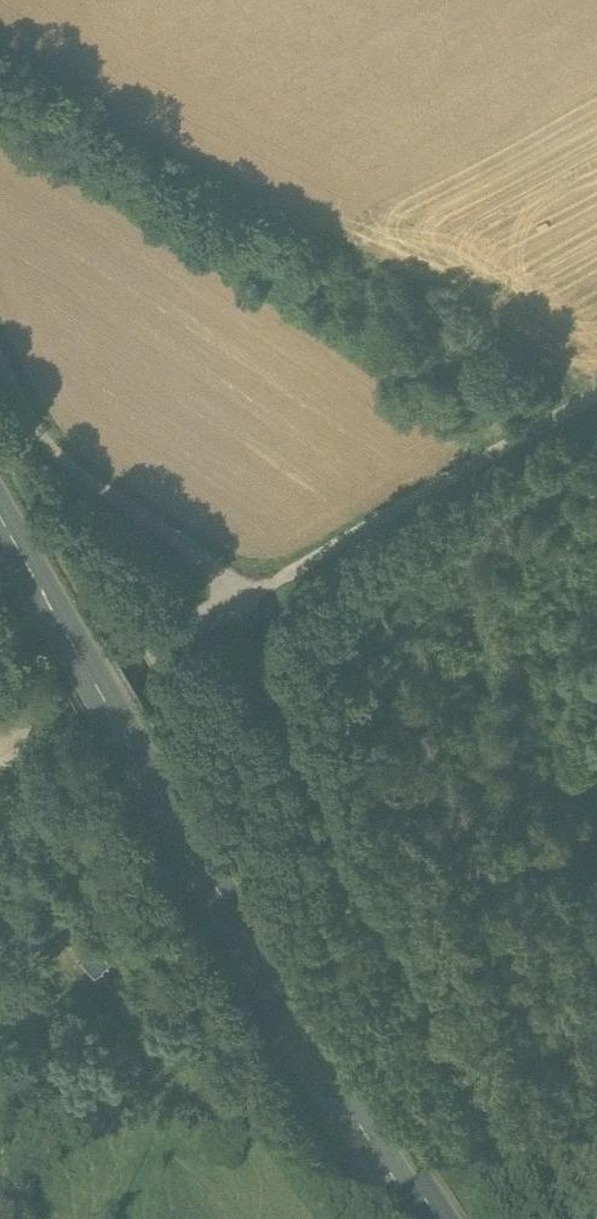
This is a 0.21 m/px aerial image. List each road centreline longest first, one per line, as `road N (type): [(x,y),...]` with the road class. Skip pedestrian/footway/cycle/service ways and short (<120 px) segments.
road 1 (track): [(533,1218),(405,1028),(339,783),(235,594),(194,548),(48,446),(0,362)]
road 2 (primary): [(415,1218),(0,550)]
road 3 (track): [(0,740),(235,594),(596,396)]

